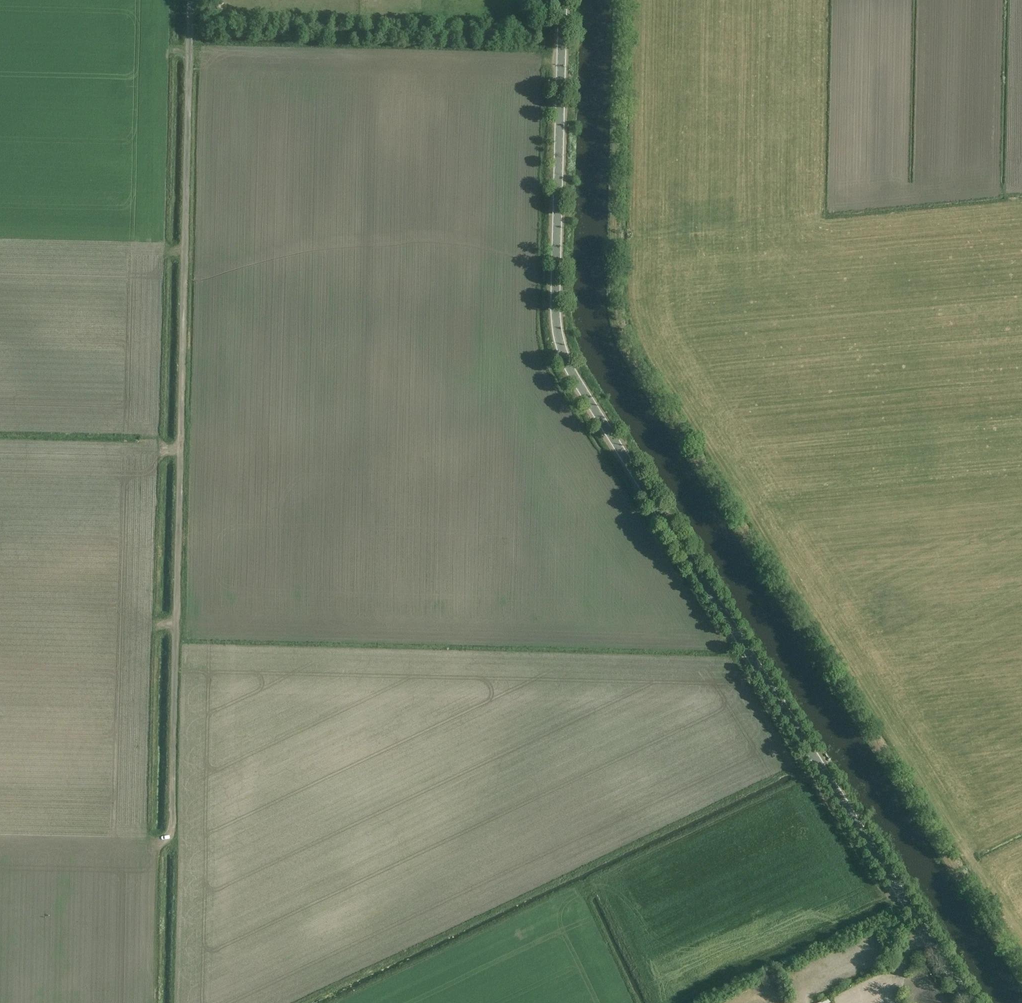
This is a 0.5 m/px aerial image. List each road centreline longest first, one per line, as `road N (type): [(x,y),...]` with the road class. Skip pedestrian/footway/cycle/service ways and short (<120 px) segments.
road 1 (unclassified): [(971,1002),(568,364),(556,303),(563,0)]
road 2 (track): [(193,0),(169,822),(154,846)]

